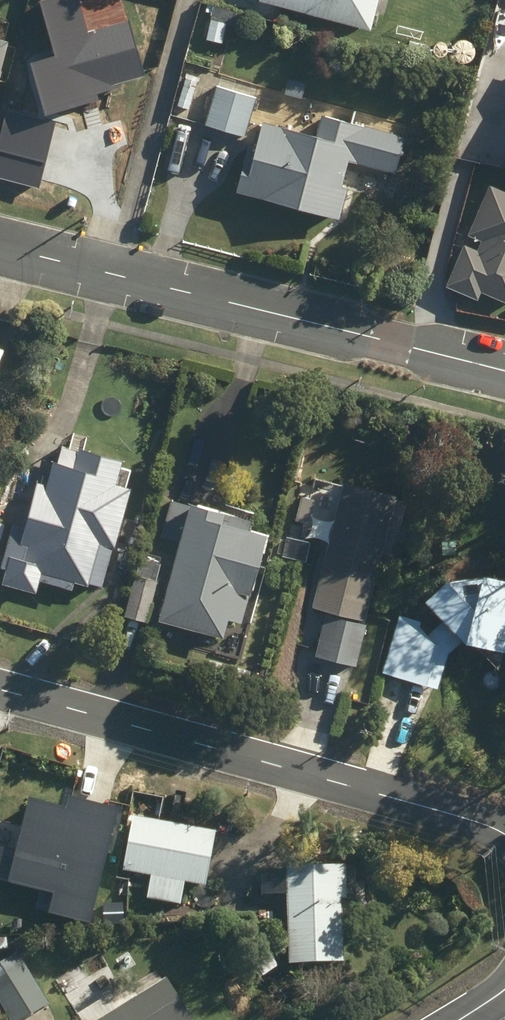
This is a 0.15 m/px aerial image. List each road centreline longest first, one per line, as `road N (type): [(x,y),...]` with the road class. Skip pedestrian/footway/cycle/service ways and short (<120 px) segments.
road 1 (residential): [(504,835),(0,691)]
road 2 (residential): [(504,370),(0,247)]

